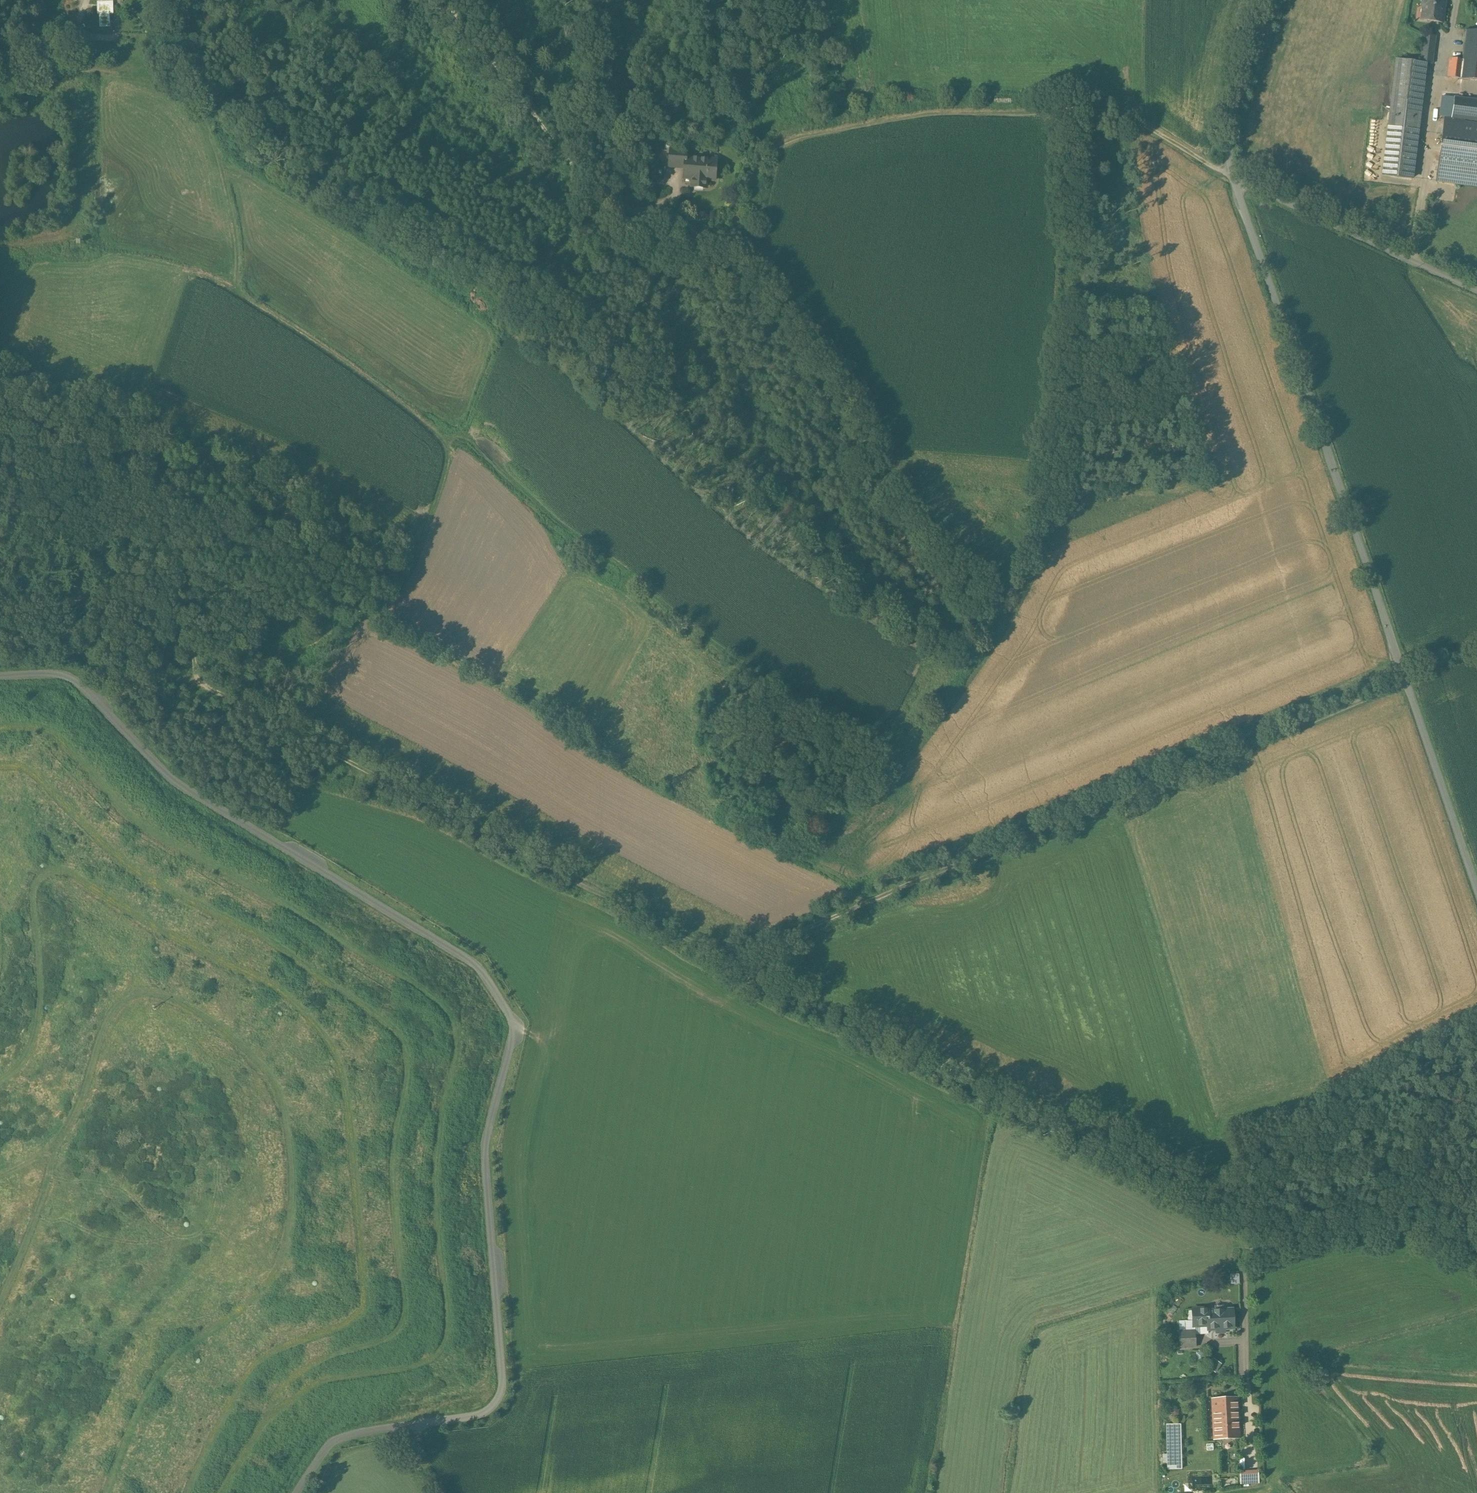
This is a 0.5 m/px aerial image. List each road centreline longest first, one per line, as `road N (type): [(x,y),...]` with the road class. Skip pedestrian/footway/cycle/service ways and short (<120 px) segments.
road 1 (track): [(0,1083),(25,1059),(39,1023),(35,889),(43,877),(61,875),(285,997),(337,1061),(363,1300),(352,1320),(255,1365),(186,1492)]
road 2 (track): [(0,728),(35,727),(60,740),(128,817),(414,985),(453,1028),(432,1171),(445,1306),(438,1349),(415,1365),(314,1384),(261,1427)]
road 3 (track): [(0,768),(17,767),(37,779),(145,878),(267,941),(356,1002),(393,1032),(406,1064),(390,1165),(401,1320),(385,1338),(322,1360),(277,1390),(219,1492)]
road 4 (track): [(443,0),(605,198),(727,243),(772,148),(938,113),(1097,107),(1134,118),(1233,176)]
road 5 (track): [(0,1176),(55,1149),(75,1119),(108,1021),(143,995),(173,1001),(235,1041),(279,1096),(291,1187),(277,1269),(255,1296),(153,1378),(105,1492)]
road 6 (track): [(722,956),(201,682),(171,615),(120,598),(0,607)]
road 7 (track): [(722,956),(1476,649)]
road 8 (unclassified): [(1233,176),(1476,884)]
road 9 (unclassified): [(1476,289),(1233,176)]
road 10 (unclassified): [(1273,0),(1233,108),(1225,150),(1233,176)]
road 11 (track): [(0,1308),(50,1160)]

